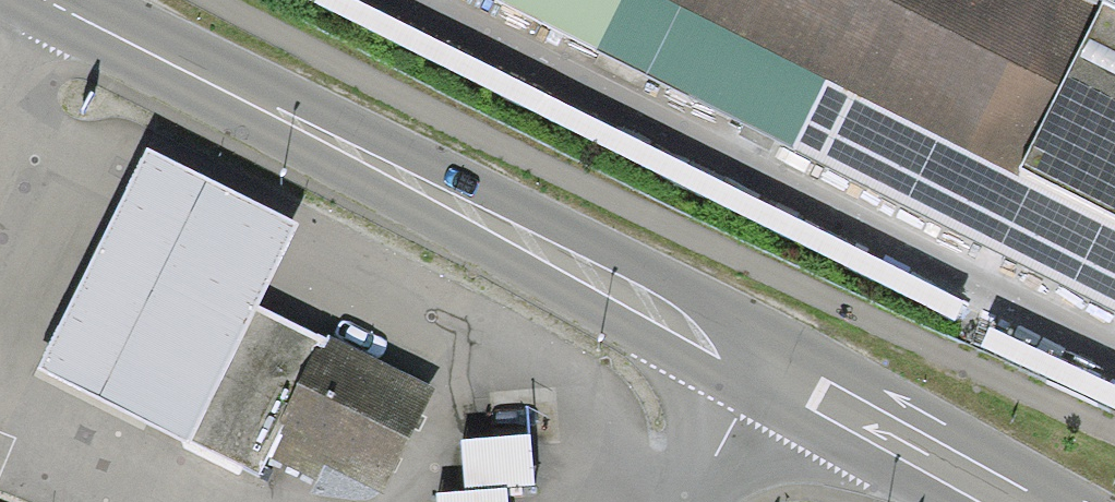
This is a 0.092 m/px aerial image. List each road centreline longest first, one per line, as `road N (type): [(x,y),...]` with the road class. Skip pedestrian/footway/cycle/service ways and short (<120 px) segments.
road 1 (primary): [(43,0),(764,367),(1003,501)]
road 2 (track): [(212,0),(473,134),(1114,433)]

